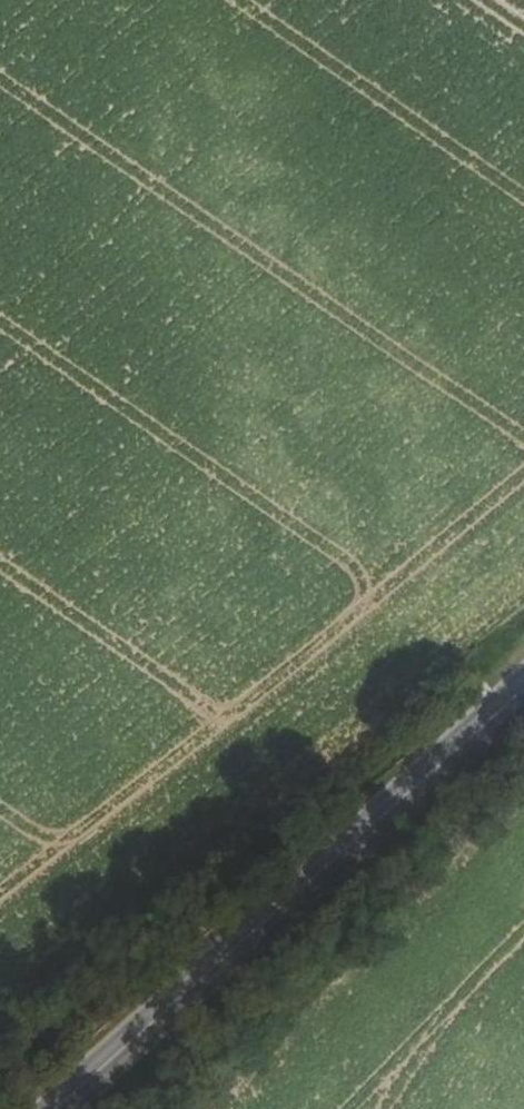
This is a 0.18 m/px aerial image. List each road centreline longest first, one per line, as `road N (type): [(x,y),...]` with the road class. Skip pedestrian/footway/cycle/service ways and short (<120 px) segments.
road 1 (tertiary): [(57,1108),(523,692)]

